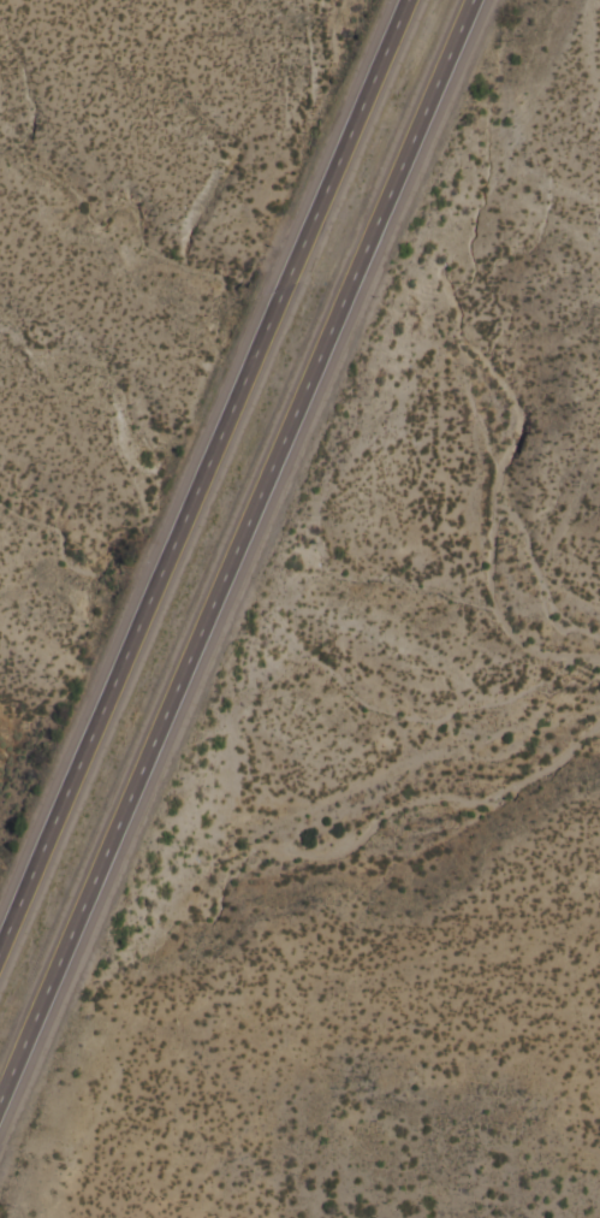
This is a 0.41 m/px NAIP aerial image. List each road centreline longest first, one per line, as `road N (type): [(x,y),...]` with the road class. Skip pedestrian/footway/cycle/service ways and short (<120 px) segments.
road 1 (motorway): [(0,1101),(472,0)]
road 2 (motorway): [(408,0),(0,946)]

